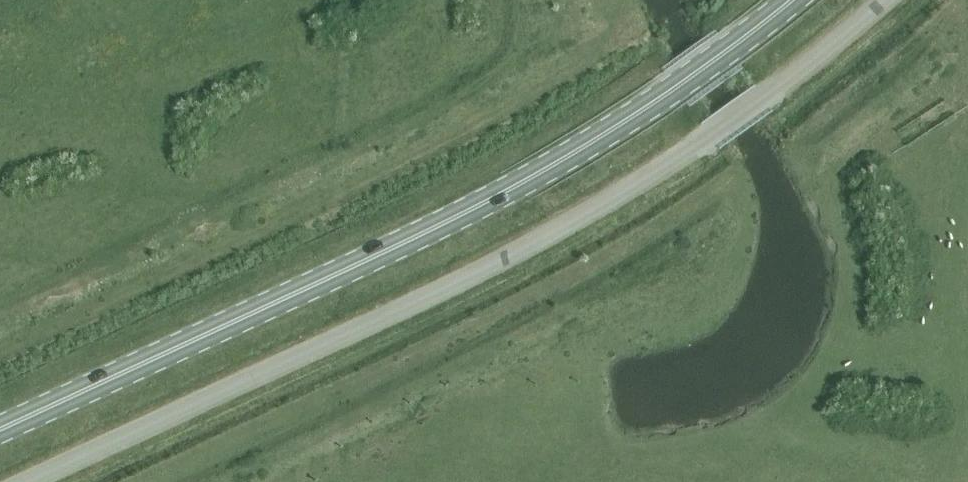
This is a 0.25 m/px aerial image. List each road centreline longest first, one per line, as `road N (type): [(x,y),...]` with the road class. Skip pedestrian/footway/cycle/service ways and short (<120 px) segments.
road 1 (unclassified): [(57,481),(452,302),(705,141),(885,0)]
road 2 (primary): [(0,427),(516,182),(672,87),(787,0)]

